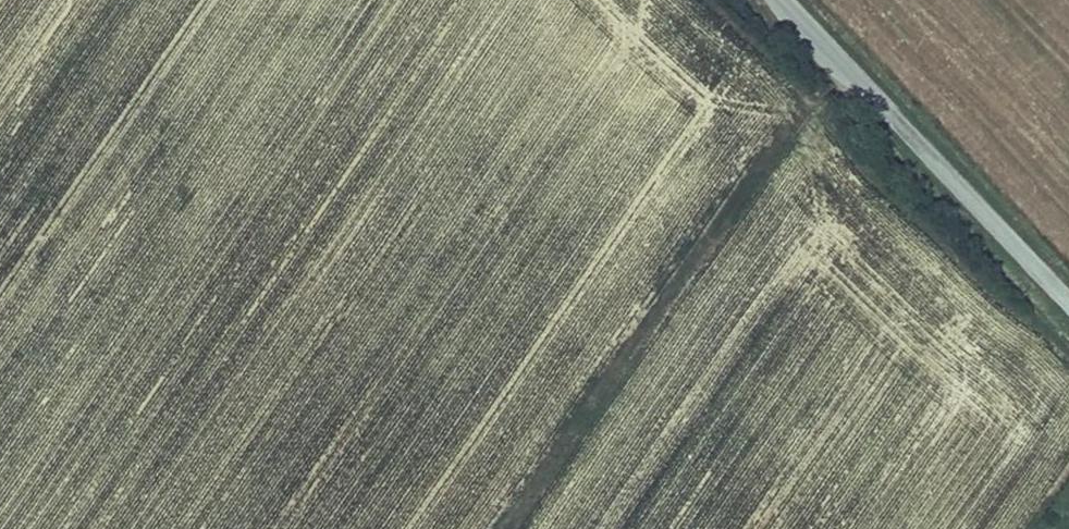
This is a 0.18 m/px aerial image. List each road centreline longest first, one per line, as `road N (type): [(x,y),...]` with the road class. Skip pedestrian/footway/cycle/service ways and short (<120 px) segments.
road 1 (unclassified): [(1068,305),(780,0)]

